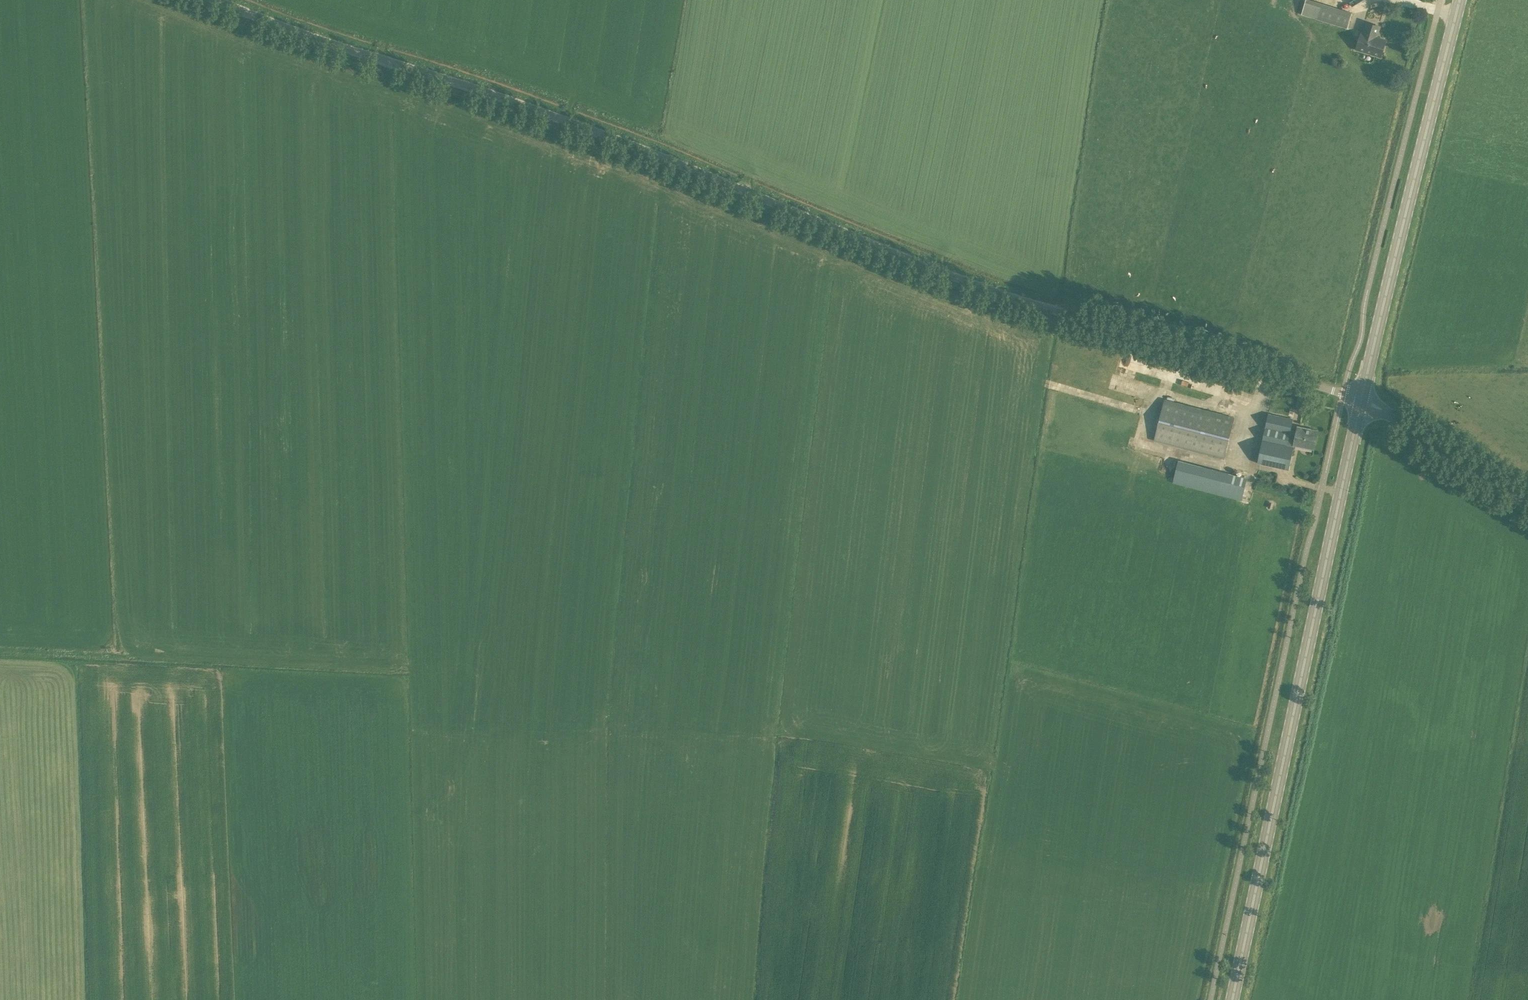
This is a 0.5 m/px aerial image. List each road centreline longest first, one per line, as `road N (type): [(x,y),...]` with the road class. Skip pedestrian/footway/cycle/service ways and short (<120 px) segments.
road 1 (unclassified): [(1344,393),(1007,296),(618,136),(221,0)]
road 2 (primary): [(1233,999),(1361,399)]
road 3 (primary): [(1361,399),(1460,0)]
road 4 (unclassified): [(1361,399),(1527,495)]

